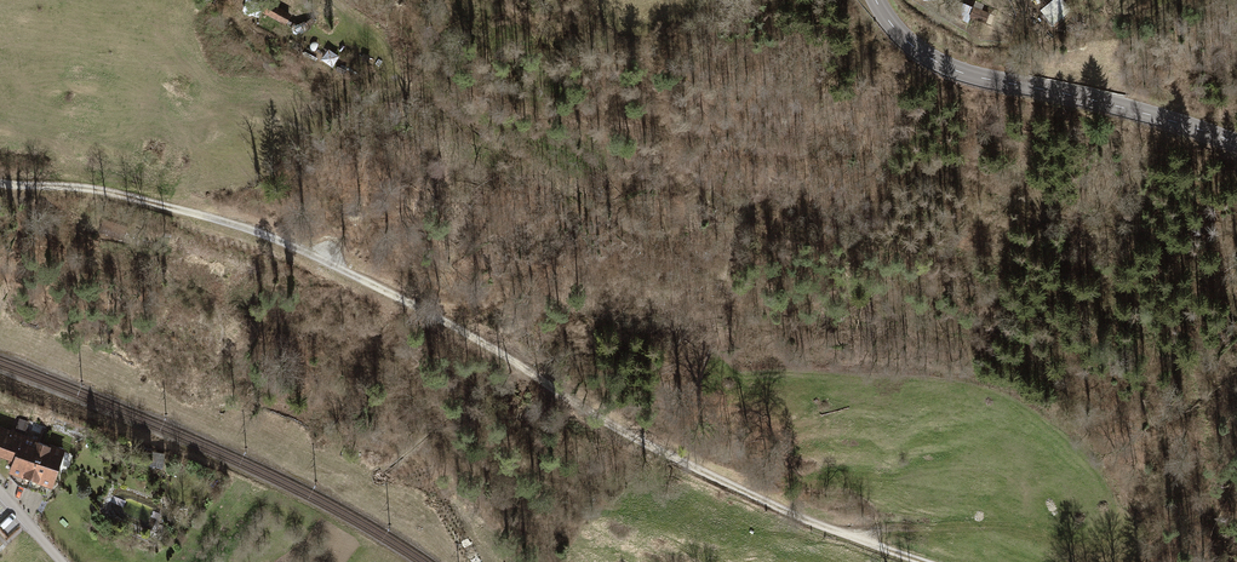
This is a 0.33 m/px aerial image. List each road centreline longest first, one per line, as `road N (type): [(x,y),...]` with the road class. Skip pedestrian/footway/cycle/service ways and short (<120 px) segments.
road 1 (track): [(0,184),(102,192),(253,230),(472,336),(630,435),(802,518),(927,561)]
road 2 (secondary): [(877,0),(908,42),(960,72),(1145,113),(1236,144)]

